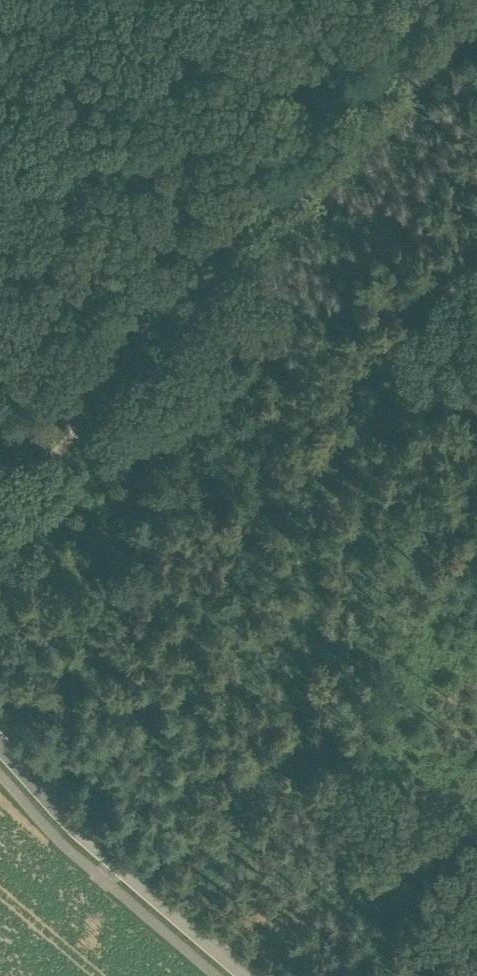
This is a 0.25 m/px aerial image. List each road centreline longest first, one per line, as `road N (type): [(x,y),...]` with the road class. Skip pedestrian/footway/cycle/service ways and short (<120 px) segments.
road 1 (track): [(96,409),(476,23)]
road 2 (unclassified): [(0,743),(64,814),(250,975)]
road 3 (track): [(96,409),(0,261)]
road 4 (track): [(96,409),(0,510)]

